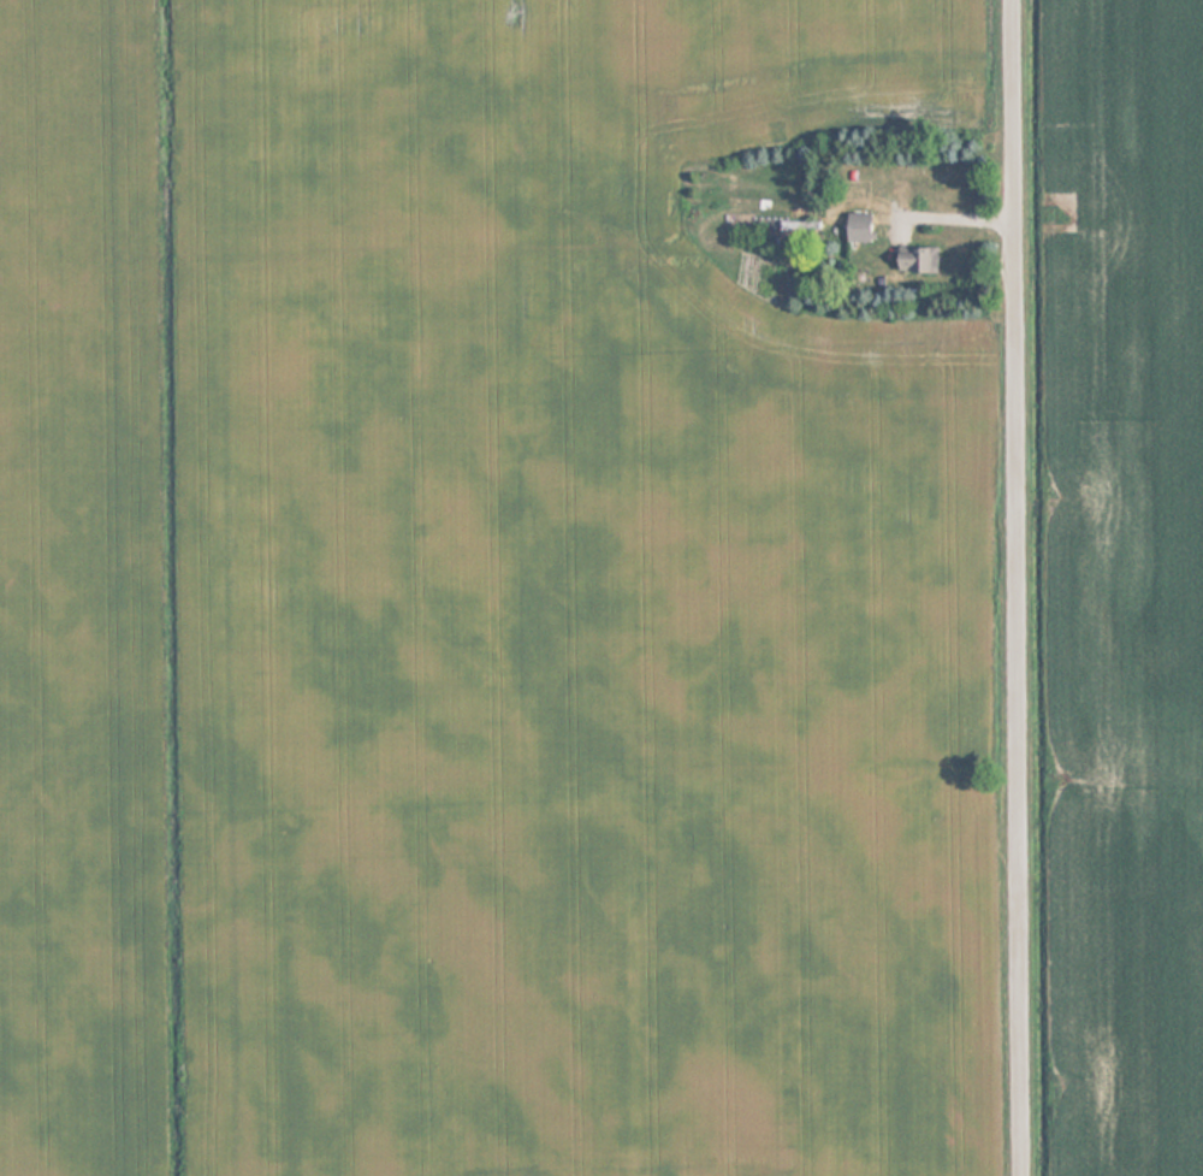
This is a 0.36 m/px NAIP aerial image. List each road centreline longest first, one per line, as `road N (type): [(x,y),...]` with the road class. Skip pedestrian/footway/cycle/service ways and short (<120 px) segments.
road 1 (residential): [(1031,1175),(1019,0)]

